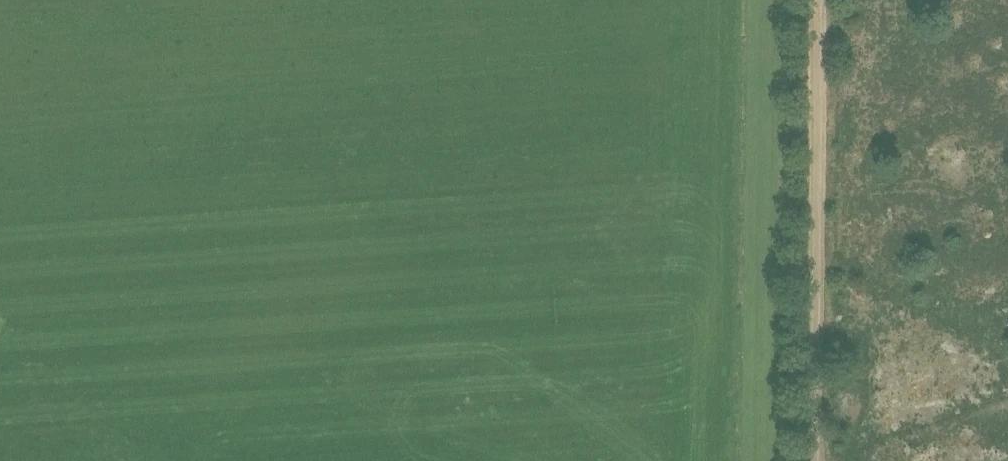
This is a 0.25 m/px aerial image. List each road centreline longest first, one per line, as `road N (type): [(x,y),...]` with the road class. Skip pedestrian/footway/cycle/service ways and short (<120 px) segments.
road 1 (track): [(812,460),(819,0)]

